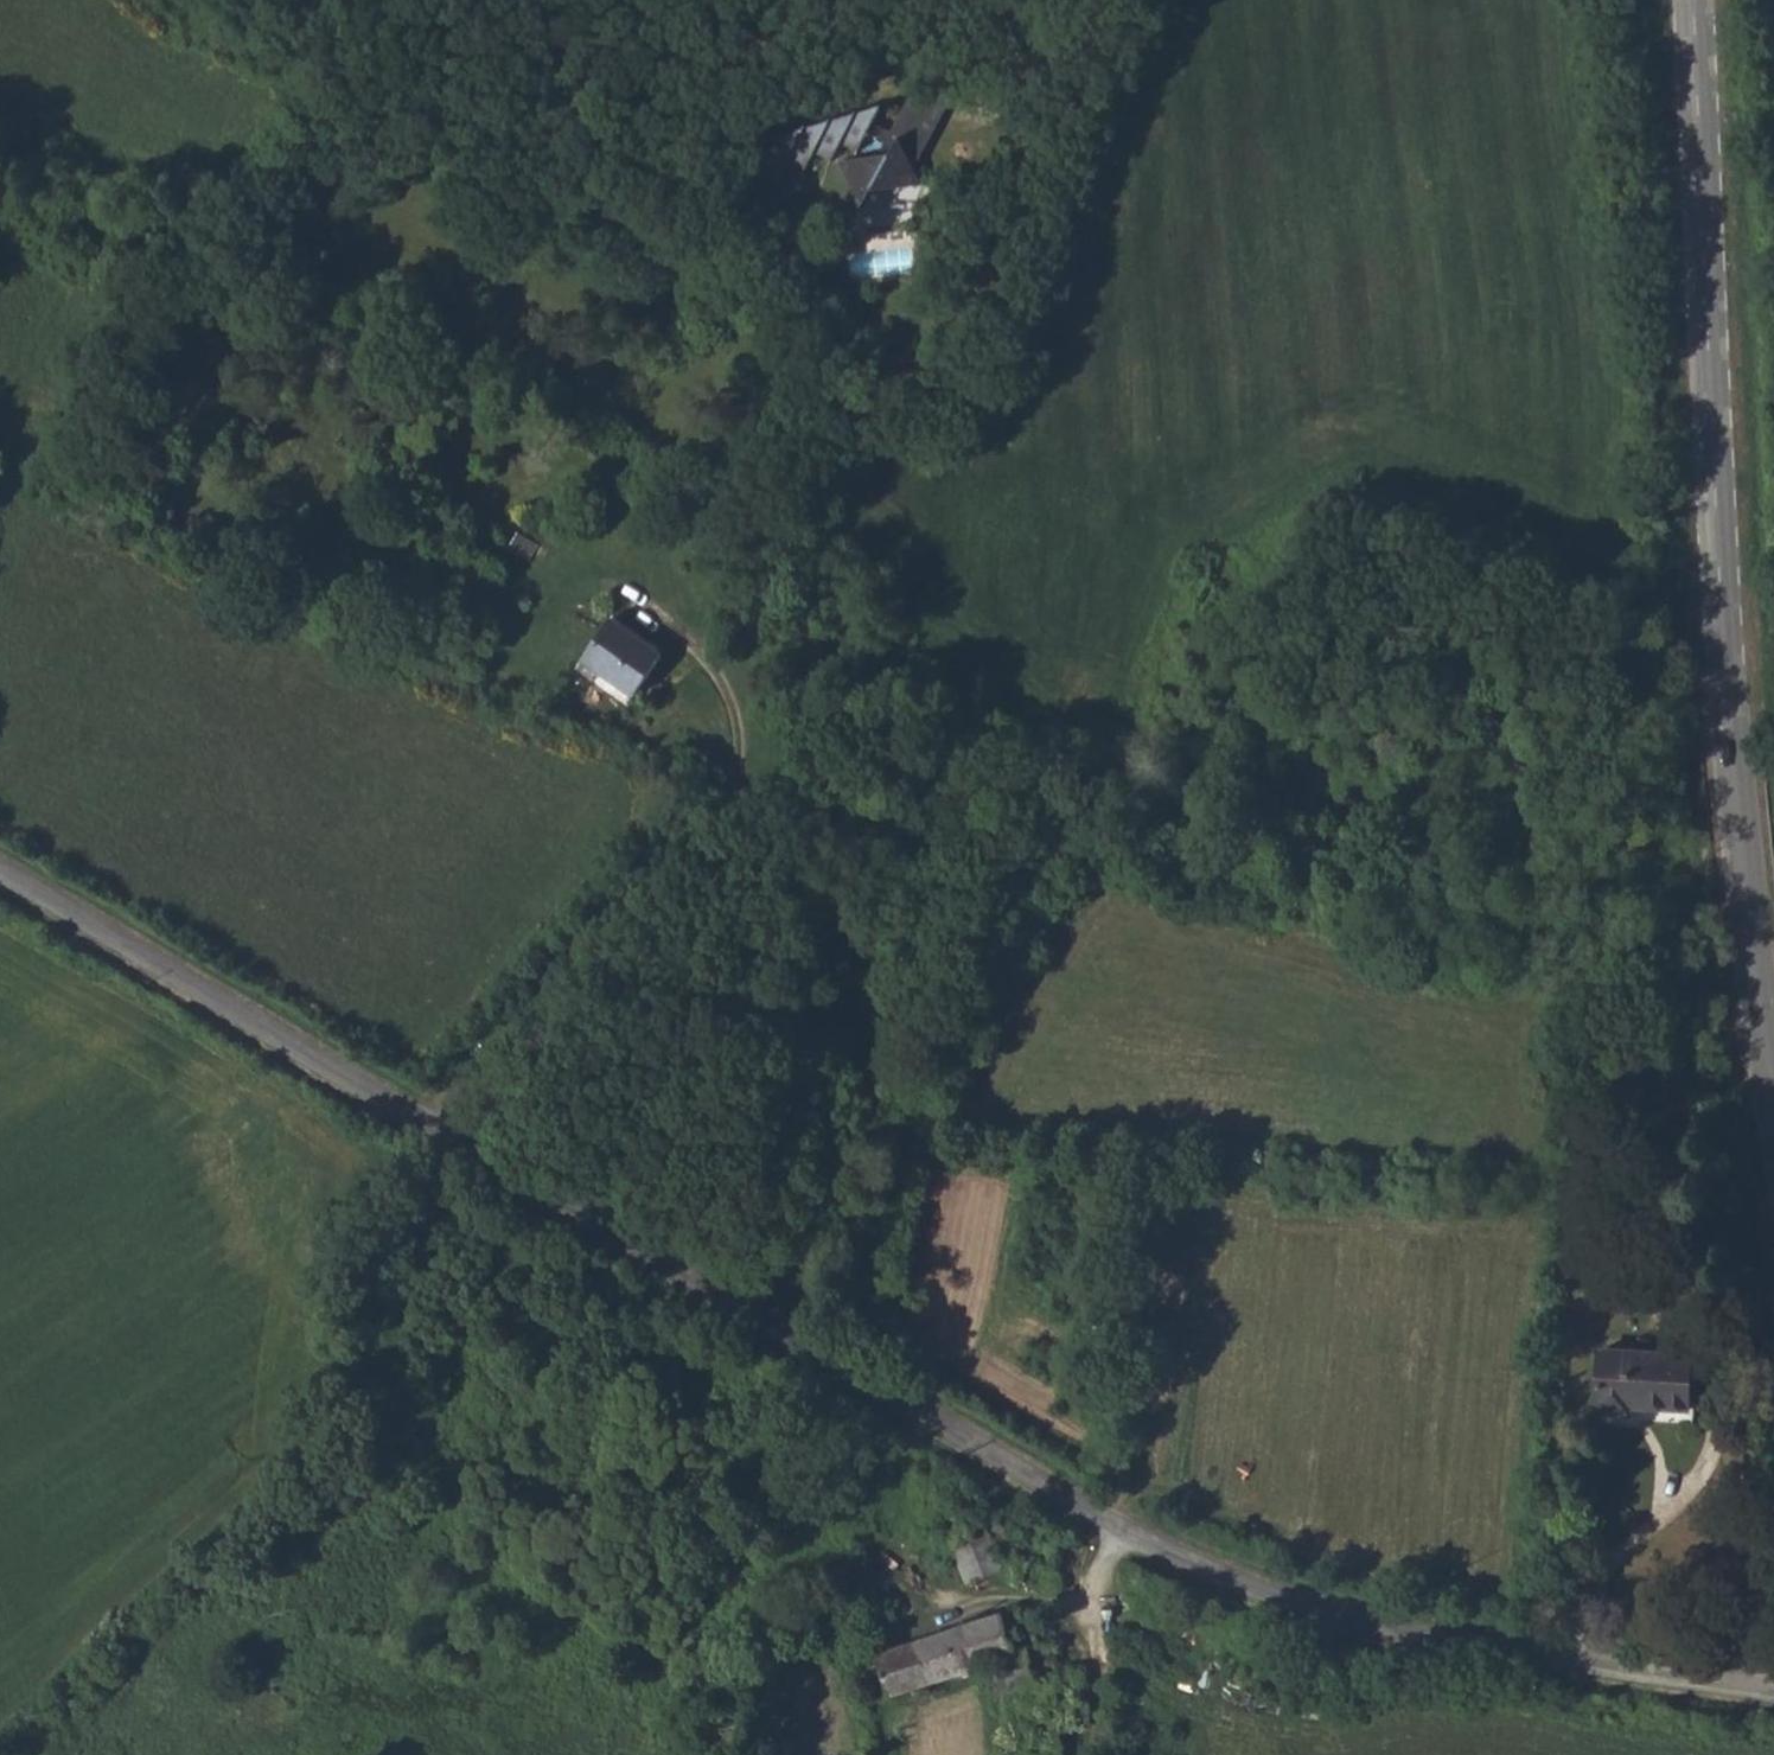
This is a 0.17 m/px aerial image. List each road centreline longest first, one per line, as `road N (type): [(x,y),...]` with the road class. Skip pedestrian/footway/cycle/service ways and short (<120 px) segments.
road 1 (unclassified): [(1773,1688),(1348,1621),(1151,1548),(0,872)]
road 2 (tertiary): [(1773,1074),(1736,751),(1695,0)]
road 3 (track): [(844,1361),(1011,882),(1049,810)]
road 4 (track): [(1029,0),(1025,51),(953,82)]

